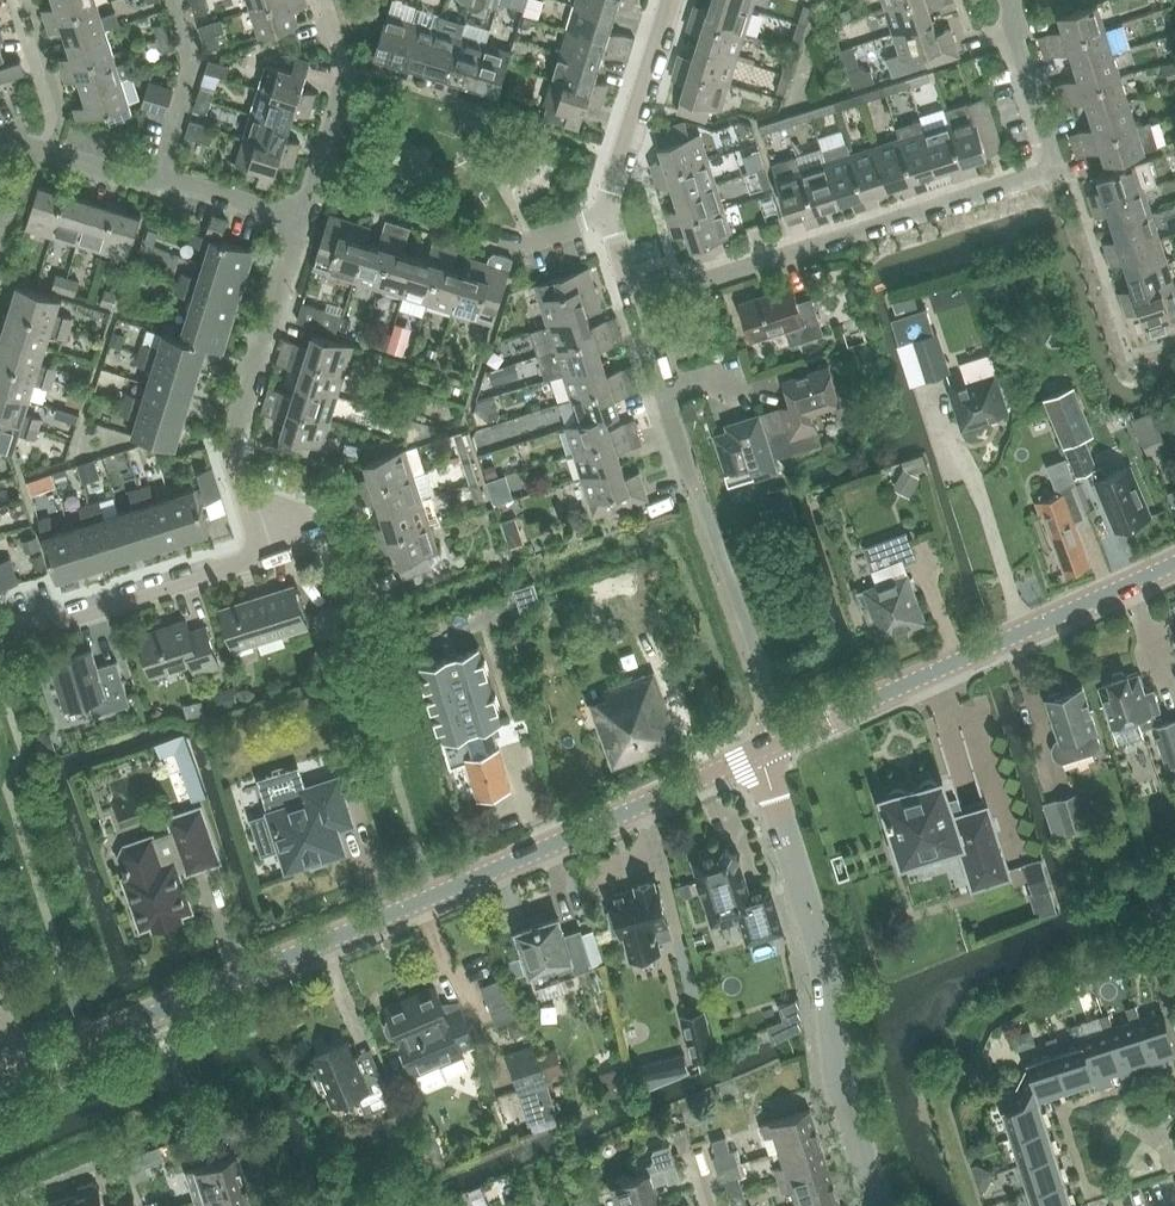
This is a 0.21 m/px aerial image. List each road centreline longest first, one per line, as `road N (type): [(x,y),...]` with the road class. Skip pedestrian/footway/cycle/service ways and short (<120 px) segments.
road 1 (tertiary): [(0,1082),(759,751)]
road 2 (residential): [(0,634),(252,554),(255,533),(231,444),(298,219)]
road 3 (residential): [(644,298),(1047,170),(1054,155),(1007,0)]
road 4 (residential): [(879,1205),(841,1085),(826,968),(759,751)]
road 5 (tertiary): [(759,751),(1174,565)]
road 6 (residential): [(644,298),(610,198),(670,0)]
road 7 (residential): [(298,219),(346,74),(322,0)]
road 8 (unclassified): [(700,495),(686,484),(664,404),(671,388),(644,298)]
road 9 (residential): [(161,177),(194,58),(176,0)]
road 10 (residential): [(49,152),(59,120),(23,0)]
road 11 (residential): [(298,219),(161,177)]

